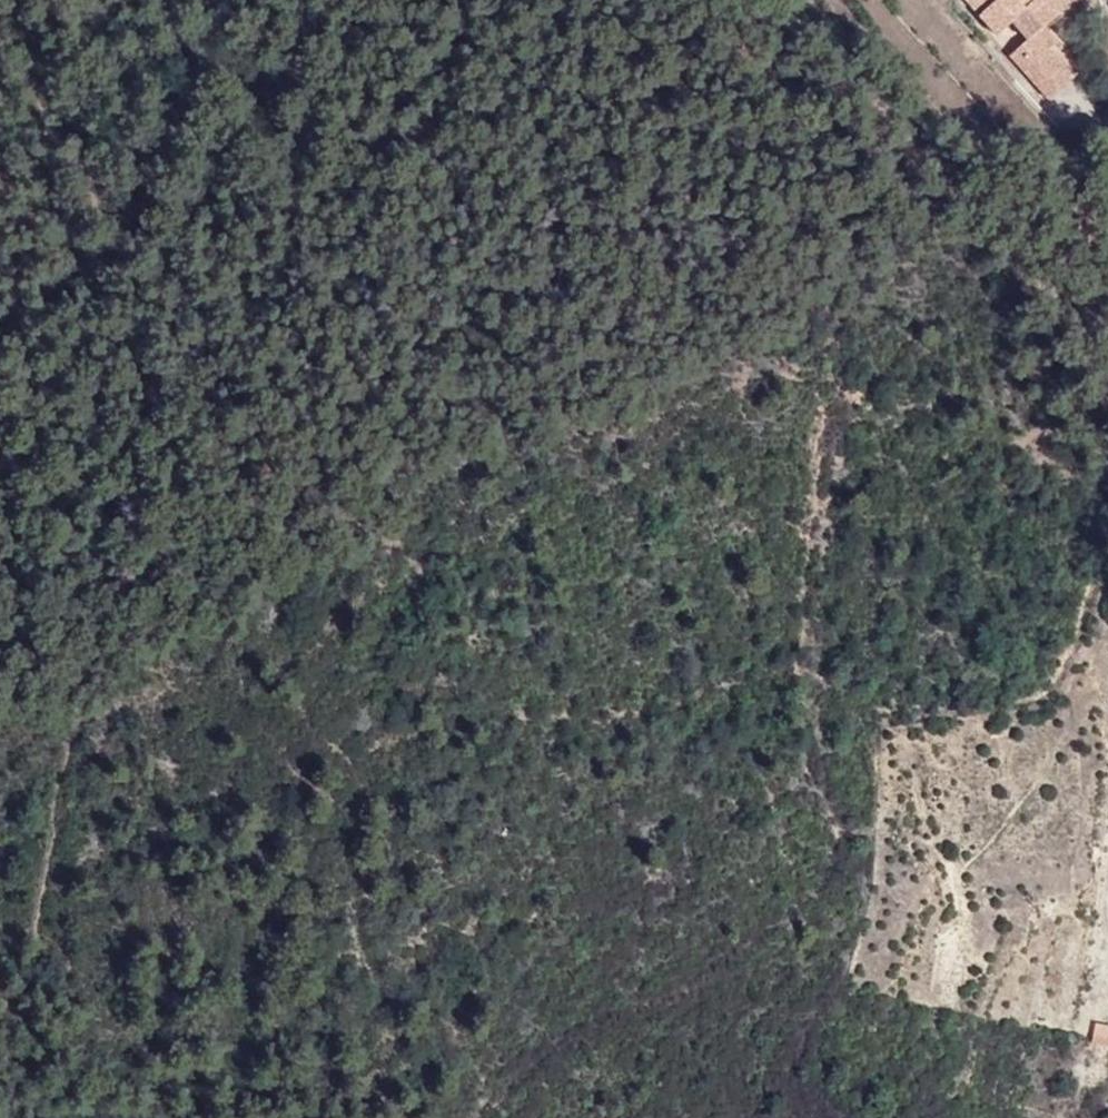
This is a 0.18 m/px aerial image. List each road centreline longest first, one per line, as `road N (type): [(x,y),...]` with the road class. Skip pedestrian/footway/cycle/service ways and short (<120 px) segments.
road 1 (unclassified): [(1107,284),(954,113),(898,89),(864,43),(801,0)]
road 2 (track): [(2,0),(106,142),(107,174),(72,173),(0,131)]

